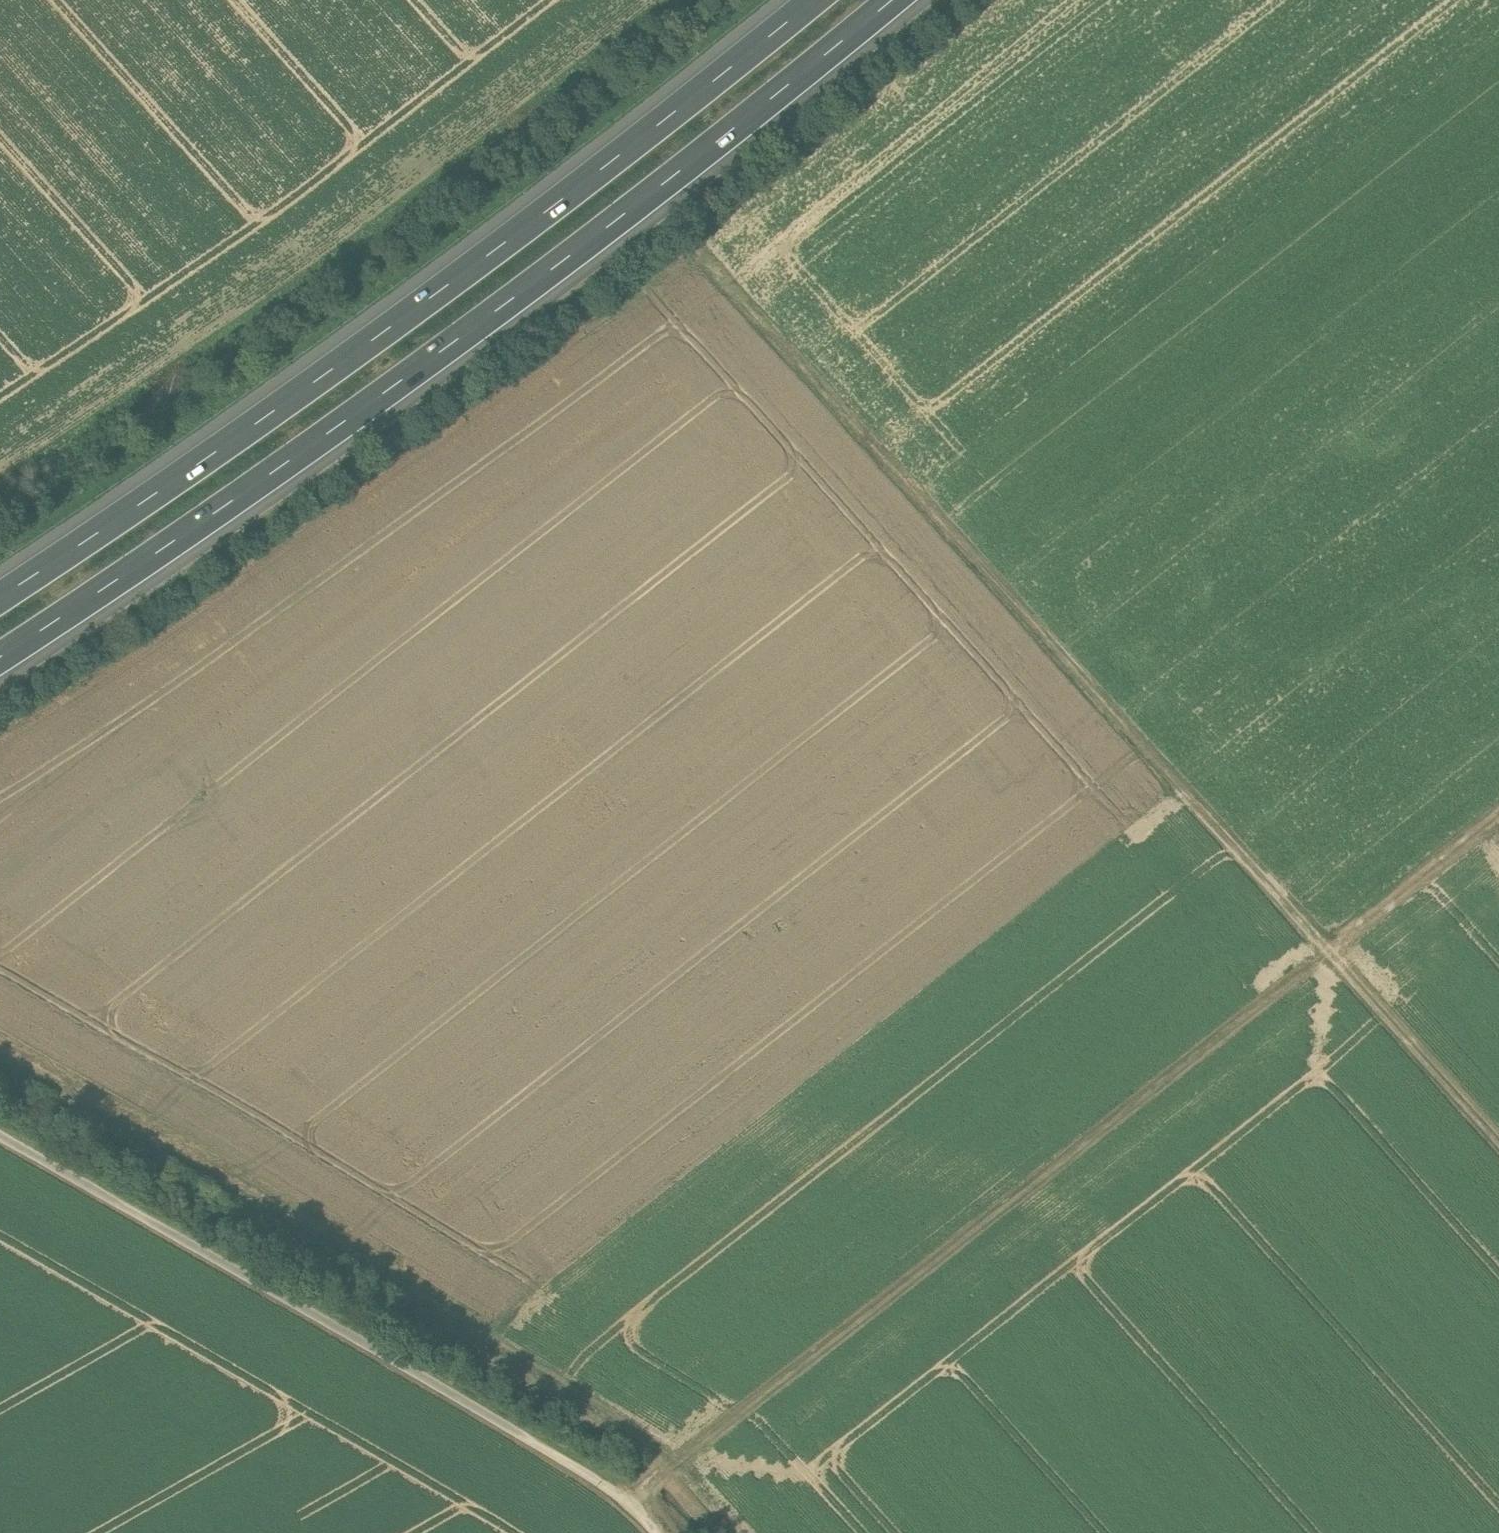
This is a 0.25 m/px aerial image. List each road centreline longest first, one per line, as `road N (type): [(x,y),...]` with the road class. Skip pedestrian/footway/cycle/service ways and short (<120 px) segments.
road 1 (motorway): [(0,665),(456,348),(885,0)]
road 2 (track): [(1498,820),(632,1505)]
road 3 (motorway): [(801,0),(423,302),(0,589)]
road 4 (track): [(1326,956),(697,251)]
road 5 (track): [(0,499),(304,289),(679,0)]
road 6 (track): [(656,1532),(632,1505),(0,1132)]
road 7 (track): [(1330,952),(1498,1143)]

